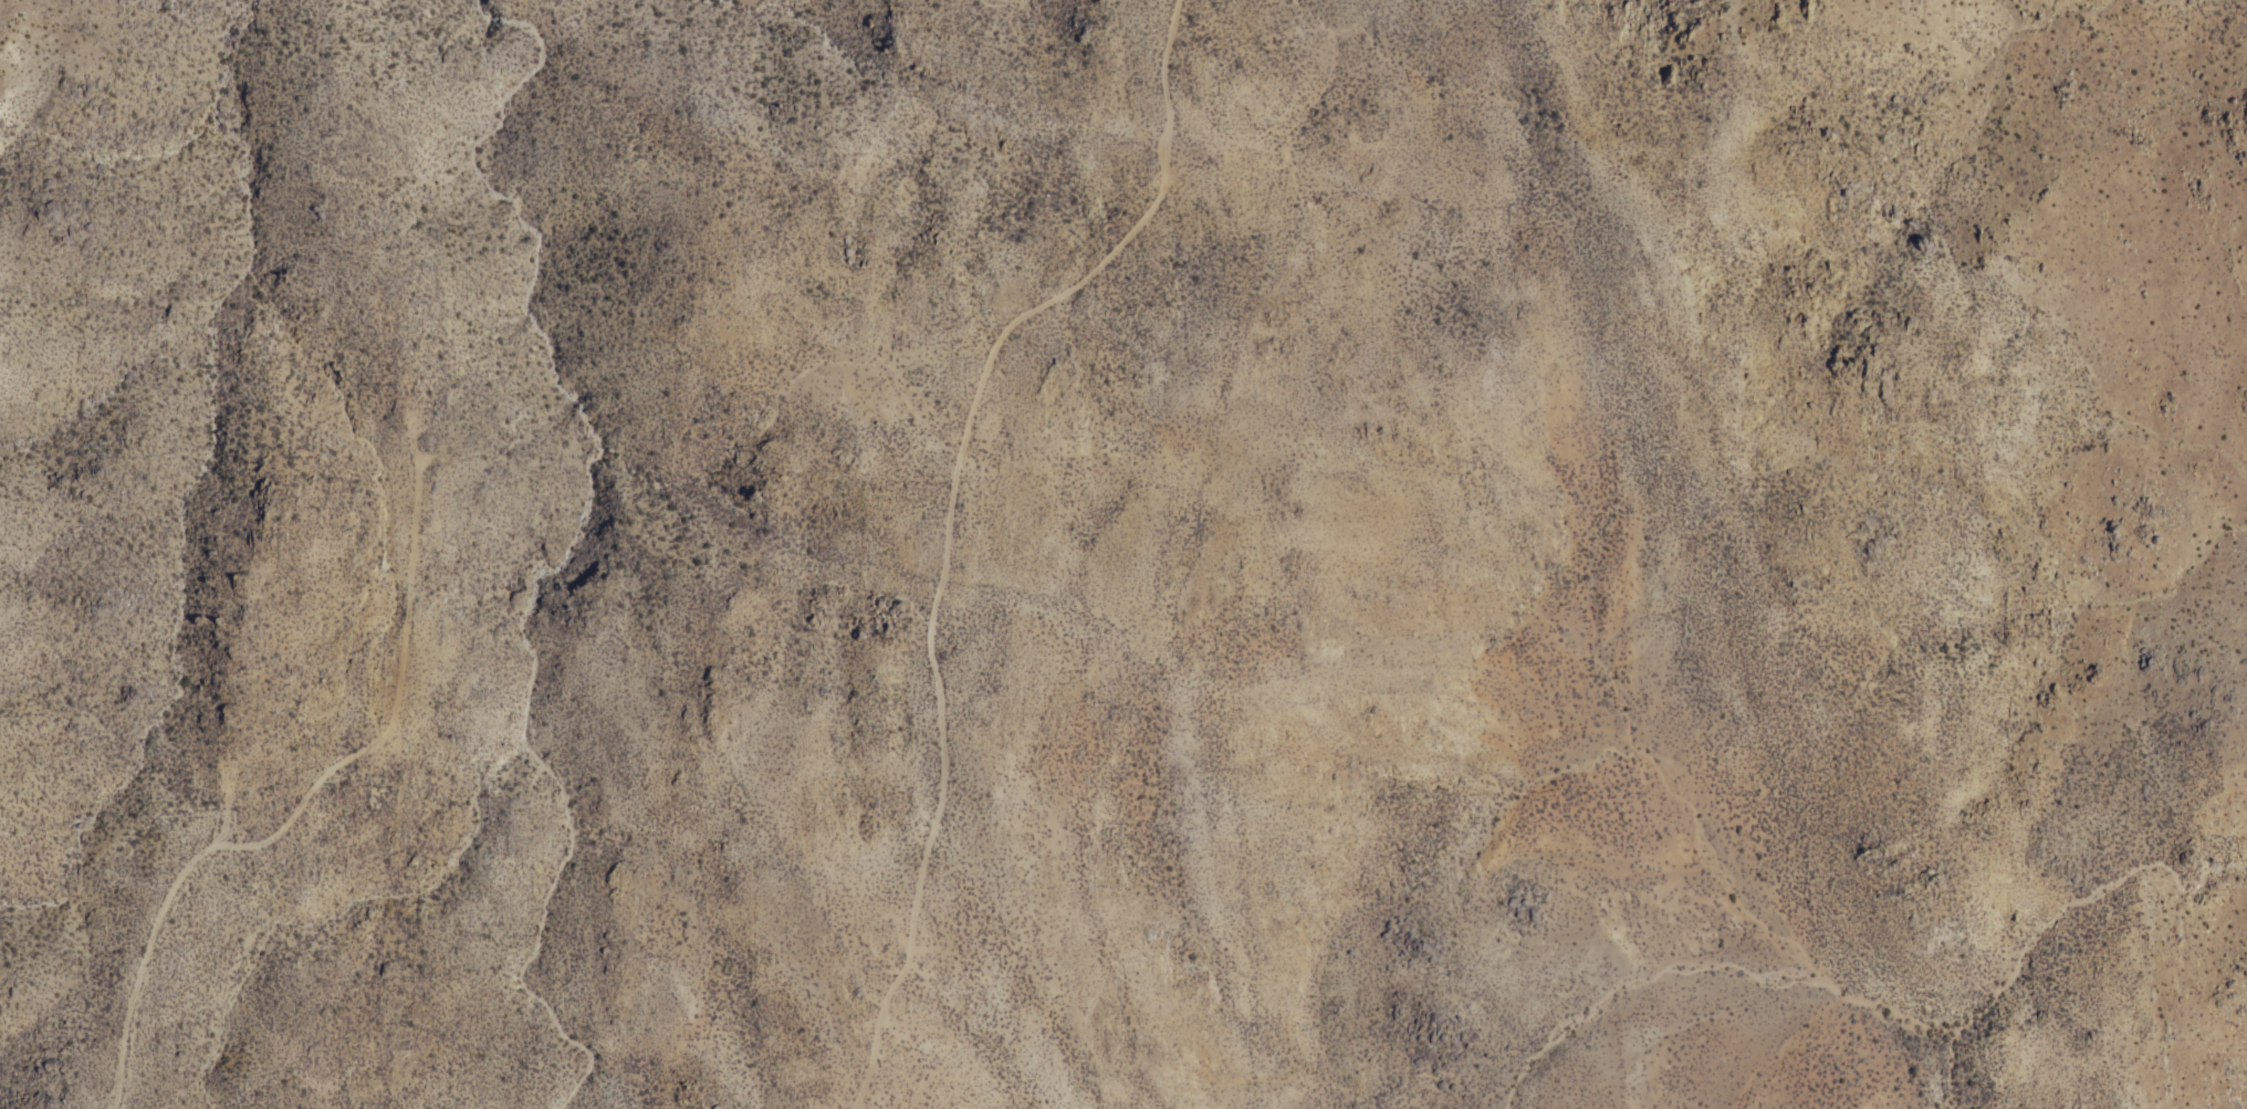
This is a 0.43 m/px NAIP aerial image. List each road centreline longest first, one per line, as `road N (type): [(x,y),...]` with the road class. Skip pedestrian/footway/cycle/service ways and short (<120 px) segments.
road 1 (track): [(858,1108),(884,1008),(910,955),(934,829),(943,686),(930,630),(983,372),(1012,327),(1078,285),(1171,179),(1162,62),(1176,0)]
road 2 (track): [(115,1108),(125,1038),(155,935),(201,857),(290,830),(333,773),(375,742),(395,714),(406,653)]
road 3 (track): [(406,653),(424,464)]

